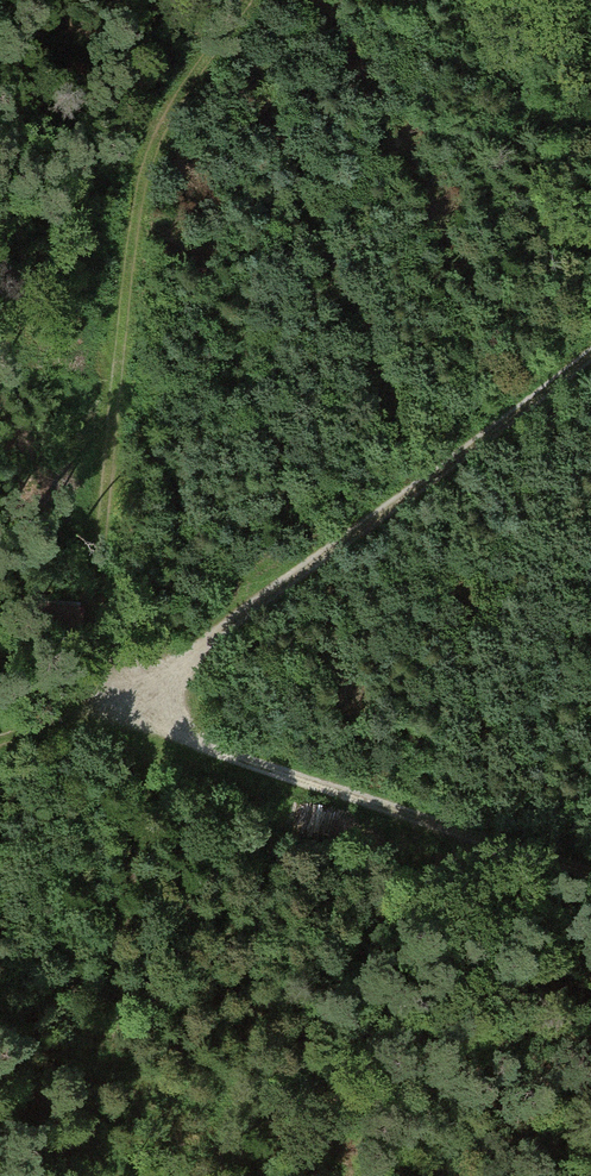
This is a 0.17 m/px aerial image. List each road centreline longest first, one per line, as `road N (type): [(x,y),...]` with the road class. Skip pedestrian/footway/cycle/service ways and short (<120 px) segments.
road 1 (track): [(590,875),(211,753),(180,733),(169,708),(184,662),(213,636),(493,434),(590,351)]
road 2 (track): [(243,0),(159,134),(129,233),(99,613),(110,637),(171,696),(0,738)]

